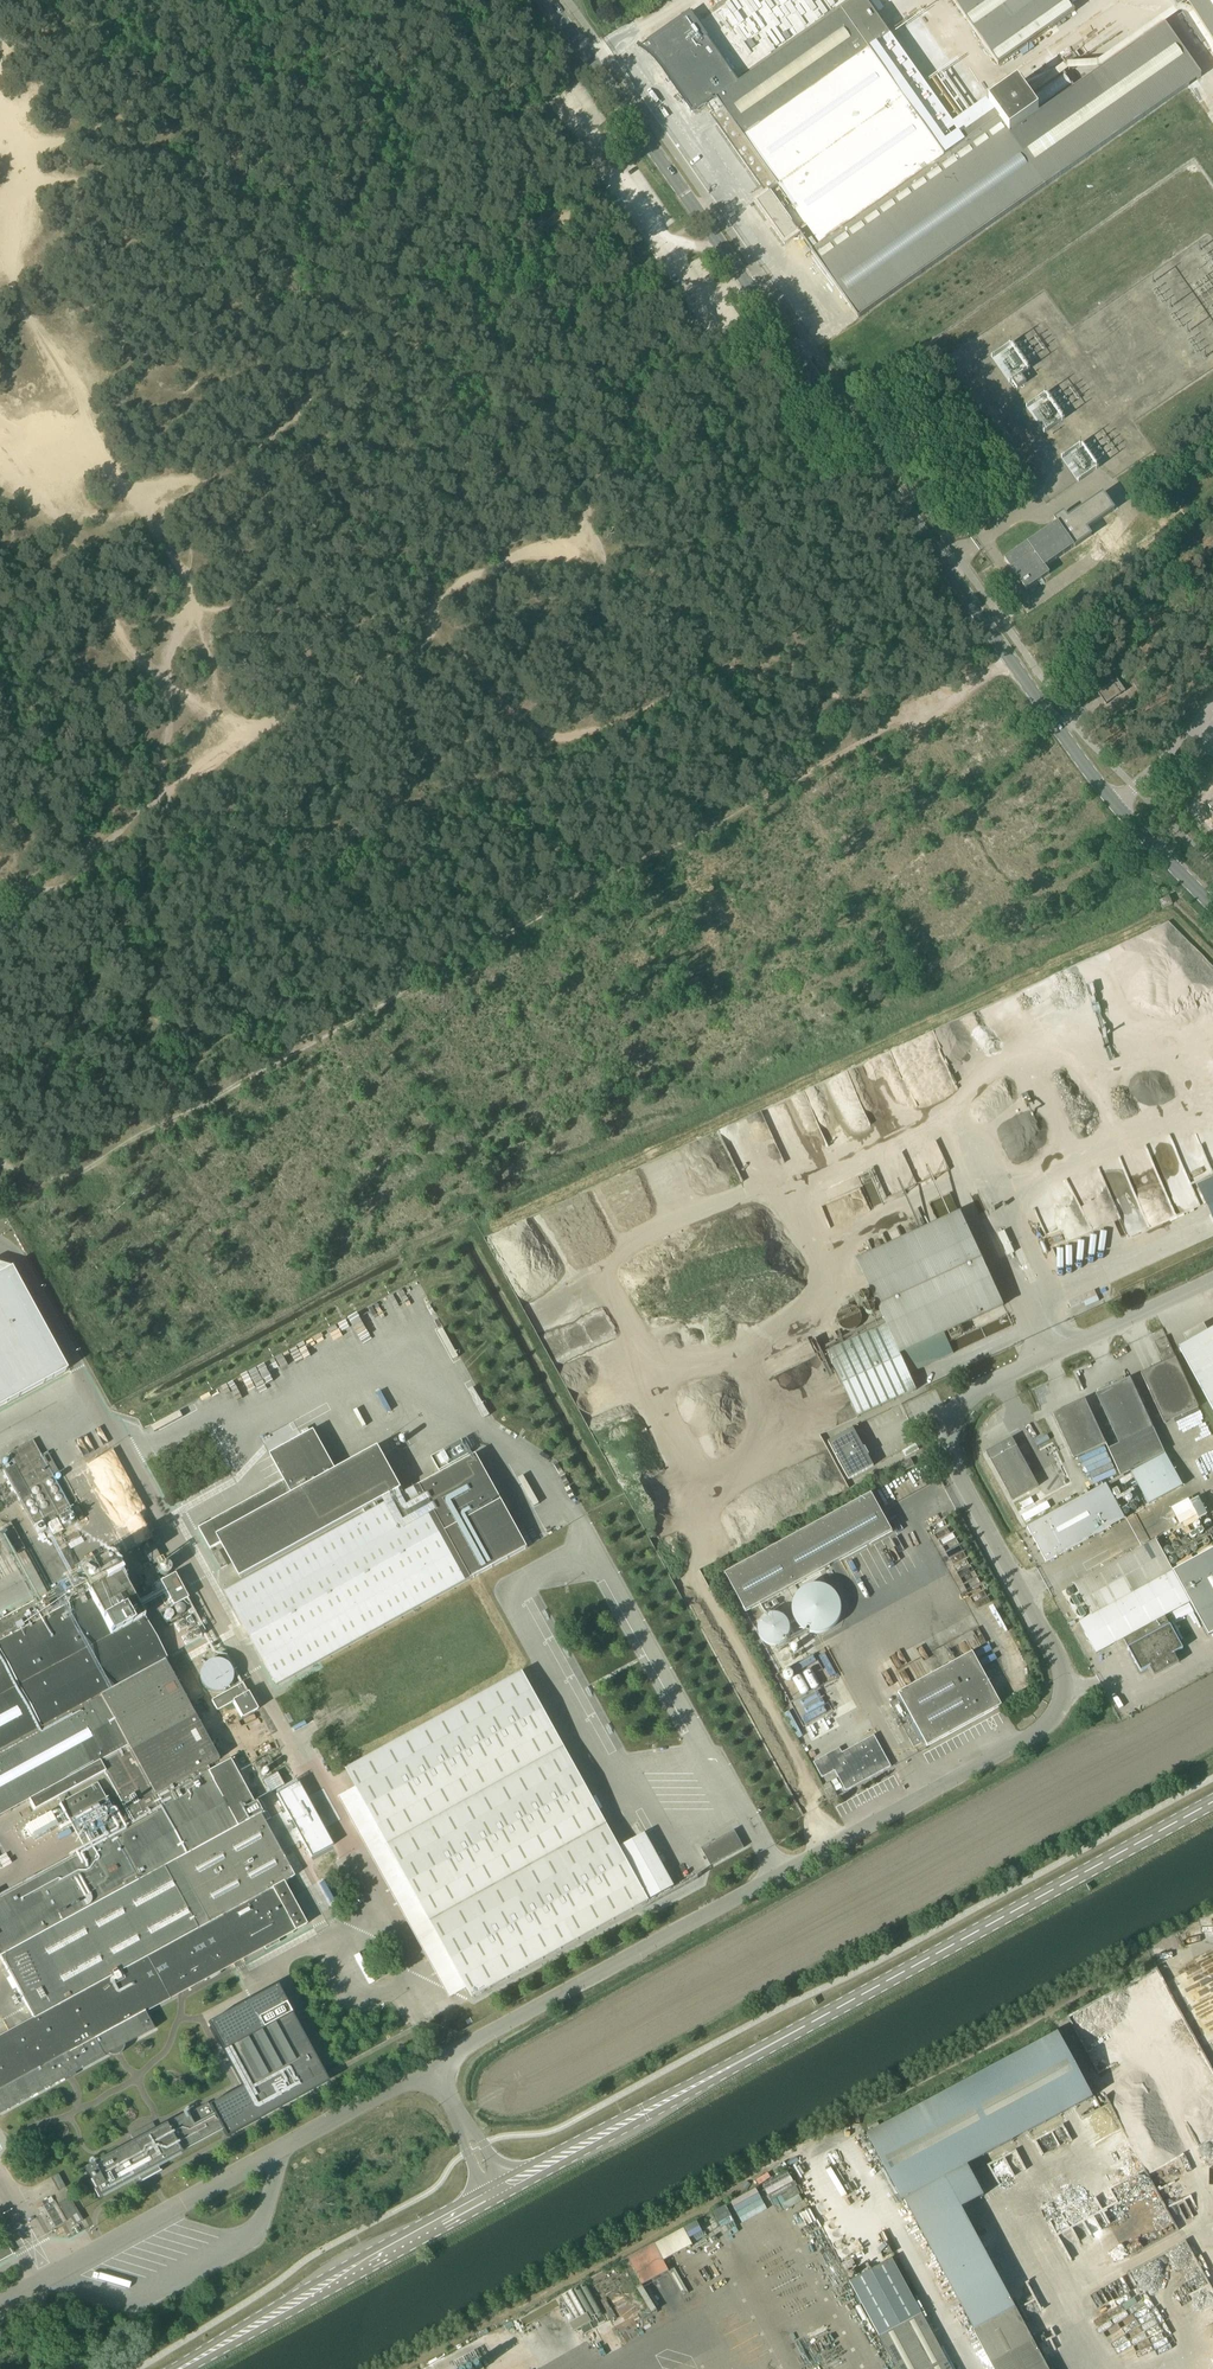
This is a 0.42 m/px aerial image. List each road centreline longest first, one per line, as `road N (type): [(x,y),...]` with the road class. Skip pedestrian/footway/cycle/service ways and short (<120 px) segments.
road 1 (track): [(948,1116),(607,1254),(590,1278),(613,1357),(640,1378),(736,1376),(804,1330),(831,1301),(837,1261),(885,1220),(945,1193),(1059,1168),(1152,1126),(1167,1102),(1162,1077),(1132,1051),(1083,1046),(1038,1054),(985,1085)]
road 2 (unclassified): [(431,2063),(1053,1717),(1064,1675),(954,1472),(951,1416),(999,1376),(1212,1279)]
road 3 (track): [(1005,651),(101,1152),(40,1168)]
road 4 (tertiary): [(1120,804),(1071,747),(549,0)]
road 5 (secondary): [(499,2196),(1212,1800)]
road 6 (track): [(0,883),(153,805),(254,730),(425,647),(454,587),(589,535)]
road 7 (track): [(164,796),(168,687),(189,594),(0,270)]
road 8 (track): [(425,647),(545,732),(583,742),(727,671),(764,722),(813,755)]
road 9 (track): [(254,730),(168,687),(105,620),(69,528),(0,437)]
road 10 (track): [(0,434),(91,427),(95,415),(137,399),(319,363),(341,304)]
road 11 (secondary): [(181,2368),(499,2196)]
road 12 (track): [(640,1378),(683,1486),(709,1501),(744,1497),(770,1480),(782,1456),(736,1376)]
road 13 (unclassified): [(0,2303),(274,2151)]
road 14 (unclassified): [(274,2151),(255,2233),(129,2302)]
road 15 (unclassified): [(274,2151),(431,2063)]
road 16 (unclassified): [(1120,804),(1212,697)]
road 17 (tertiary): [(1212,903),(1120,804)]

